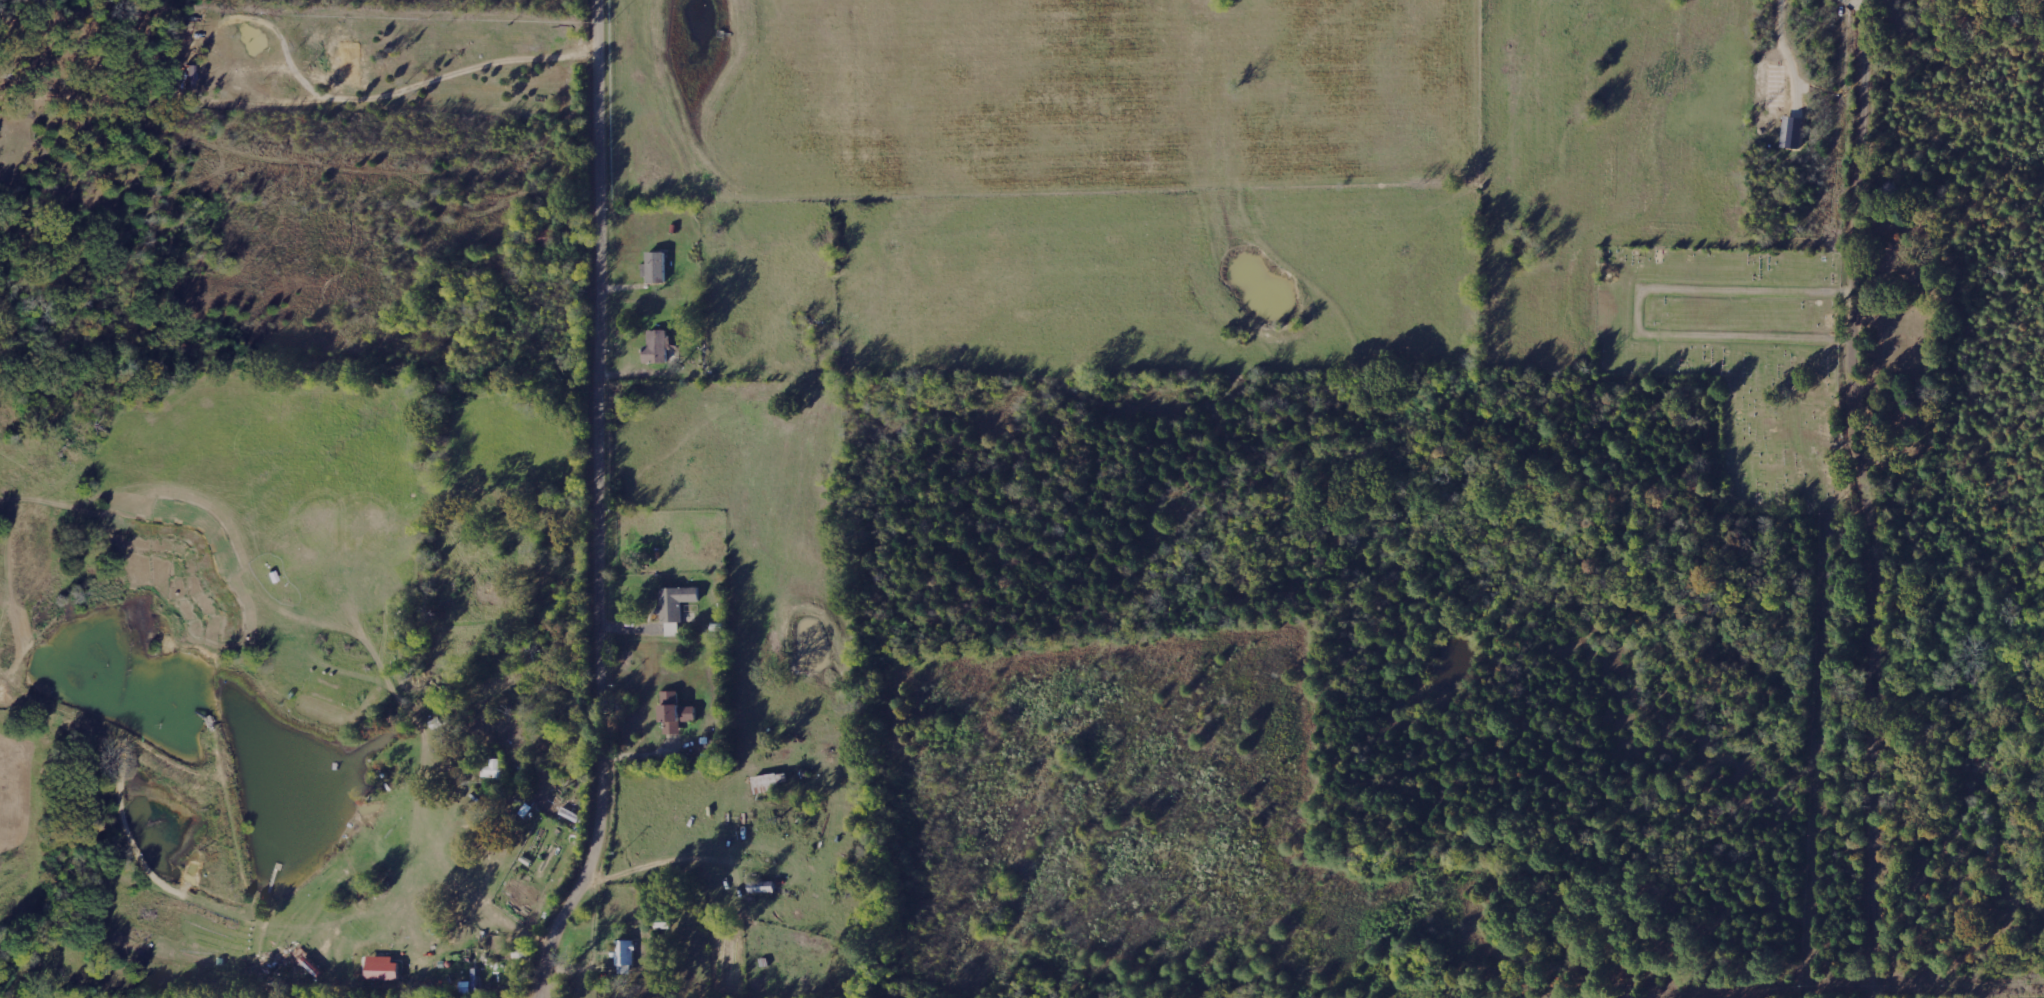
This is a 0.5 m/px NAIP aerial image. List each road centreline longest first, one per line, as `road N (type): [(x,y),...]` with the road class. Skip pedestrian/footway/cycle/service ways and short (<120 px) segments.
road 1 (residential): [(538,997),(552,939),(592,855),(603,807),(594,559),(597,0)]
road 2 (residential): [(1882,997),(1885,620),(1861,324),(1877,0)]

